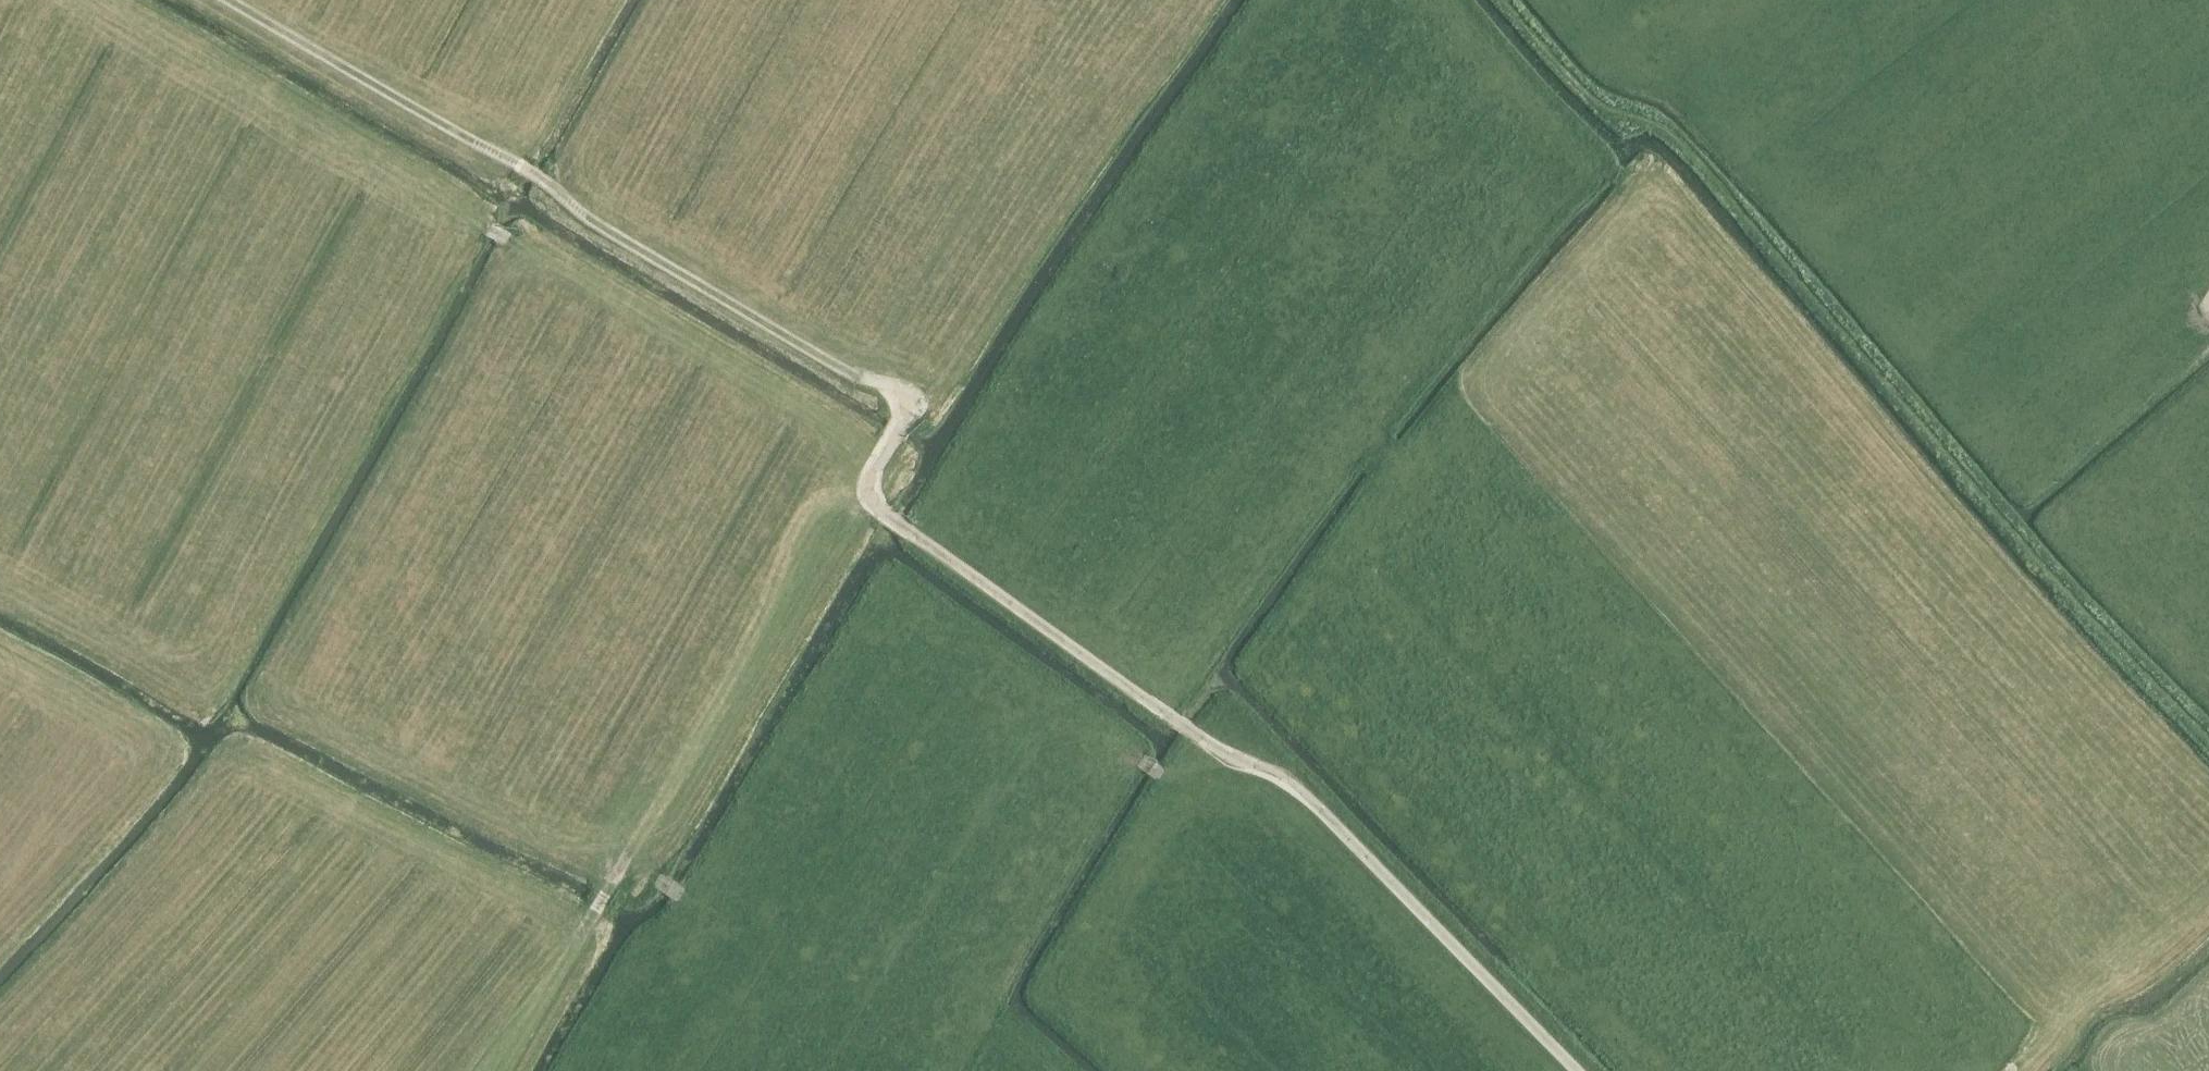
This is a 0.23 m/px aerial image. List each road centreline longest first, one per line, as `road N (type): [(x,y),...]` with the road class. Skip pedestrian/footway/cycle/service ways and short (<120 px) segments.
road 1 (track): [(227,0),(861,382),(905,393),(913,412),(874,491),(902,527),(1219,751),(1289,773),(1582,1070)]
road 2 (track): [(2208,731),(1973,490),(1677,142),(1608,105),(1504,0)]
road 3 (track): [(874,491),(596,916)]
road 4 (track): [(489,1070),(596,916)]

